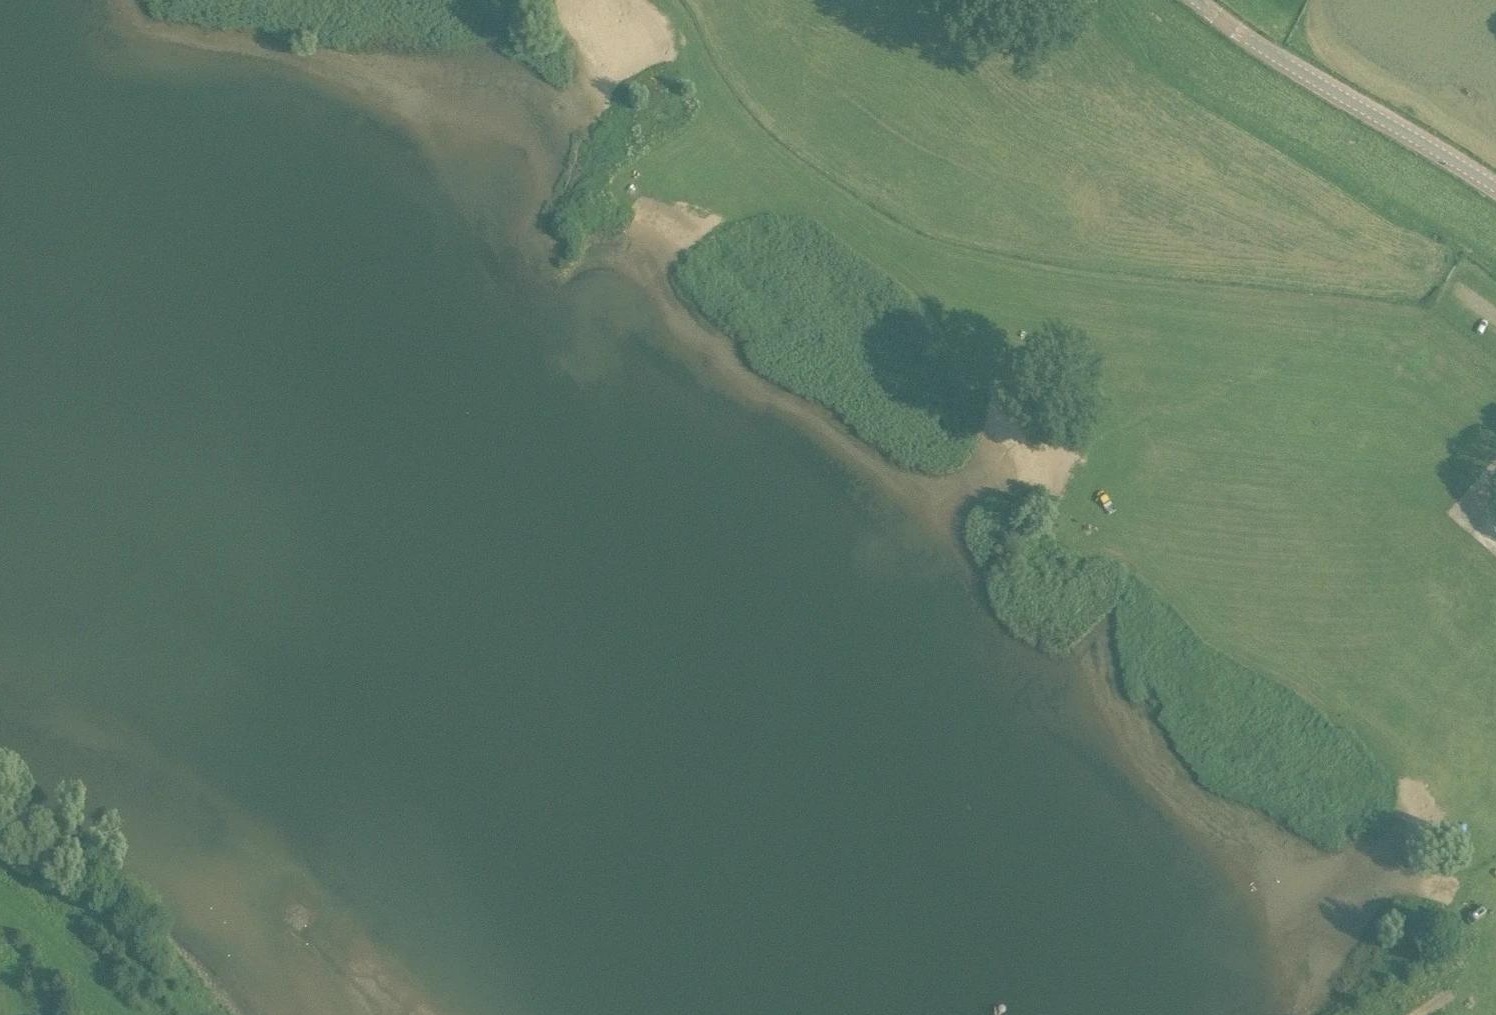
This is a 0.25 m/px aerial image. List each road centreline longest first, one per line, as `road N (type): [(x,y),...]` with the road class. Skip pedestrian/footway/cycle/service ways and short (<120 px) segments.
road 1 (tertiary): [(1495,197),(1185,0)]

